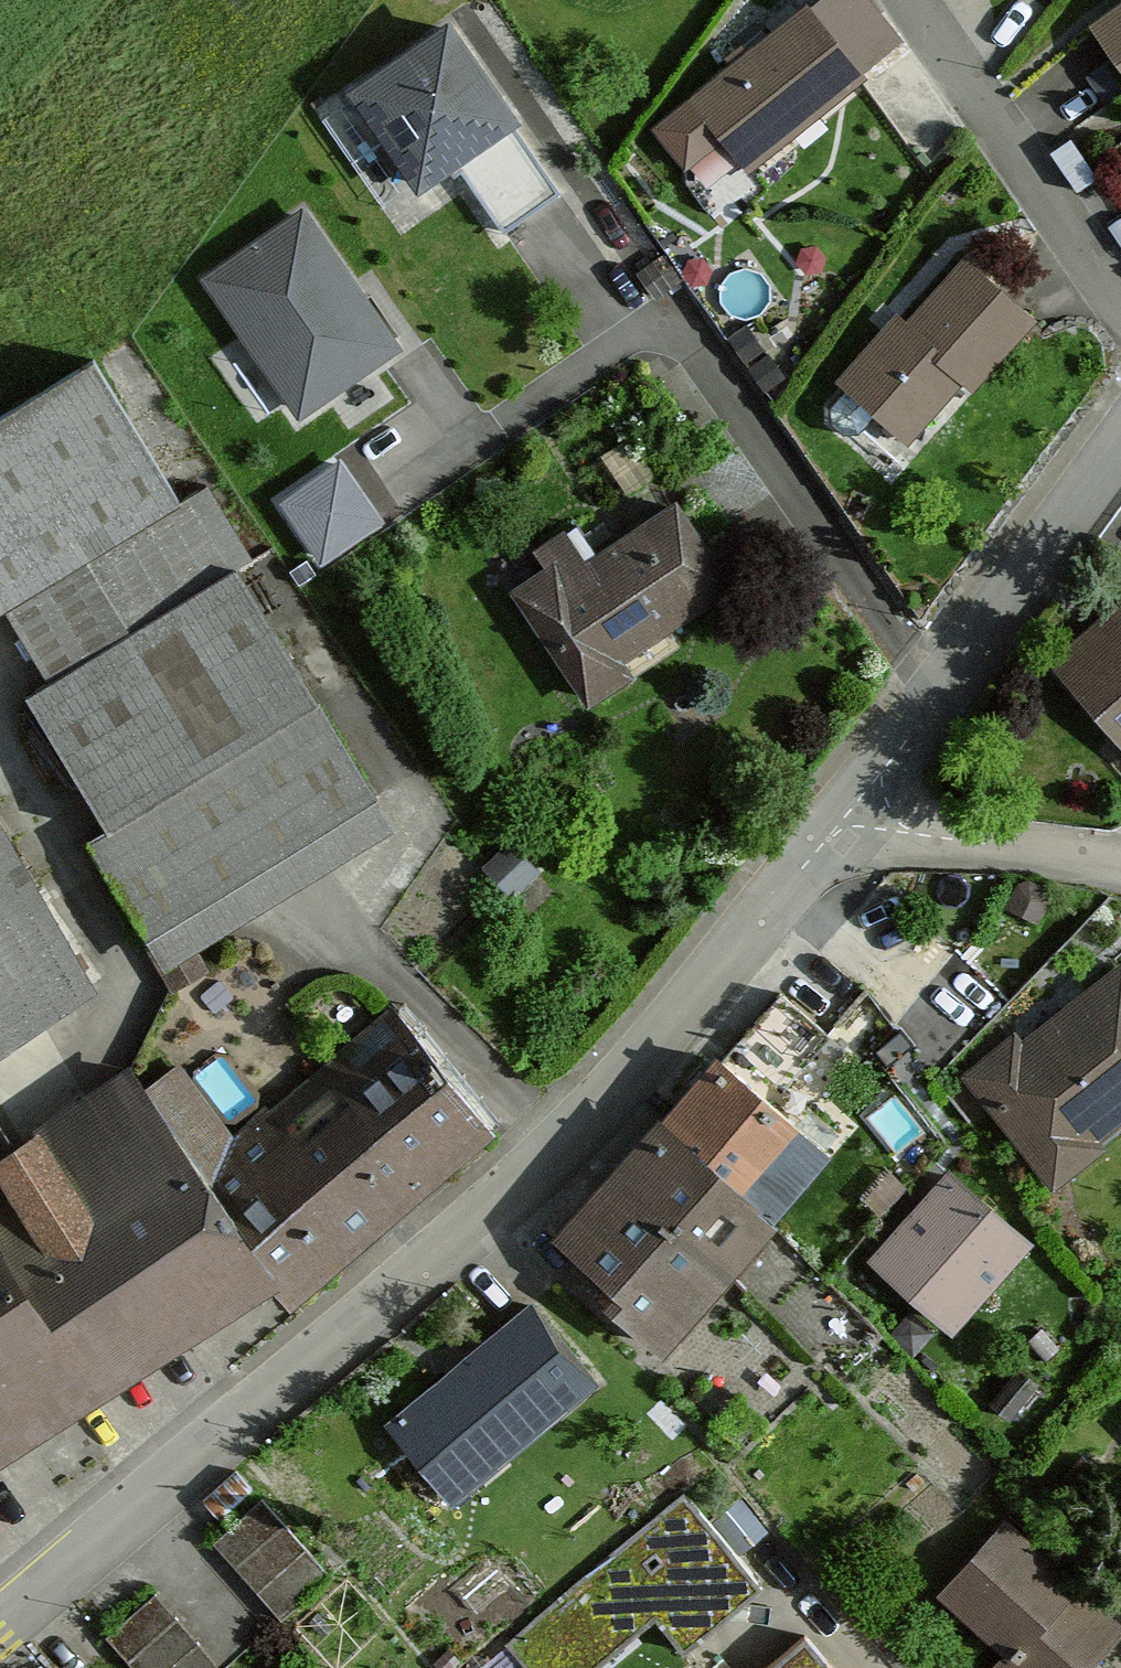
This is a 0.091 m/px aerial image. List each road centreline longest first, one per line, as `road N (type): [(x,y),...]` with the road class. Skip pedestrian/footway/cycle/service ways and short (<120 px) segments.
road 1 (tertiary): [(848,812),(521,1188),(0,1634)]
road 2 (tertiary): [(1120,442),(848,812)]
road 3 (residential): [(1120,302),(905,0)]
road 4 (residential): [(848,812),(1120,870)]

